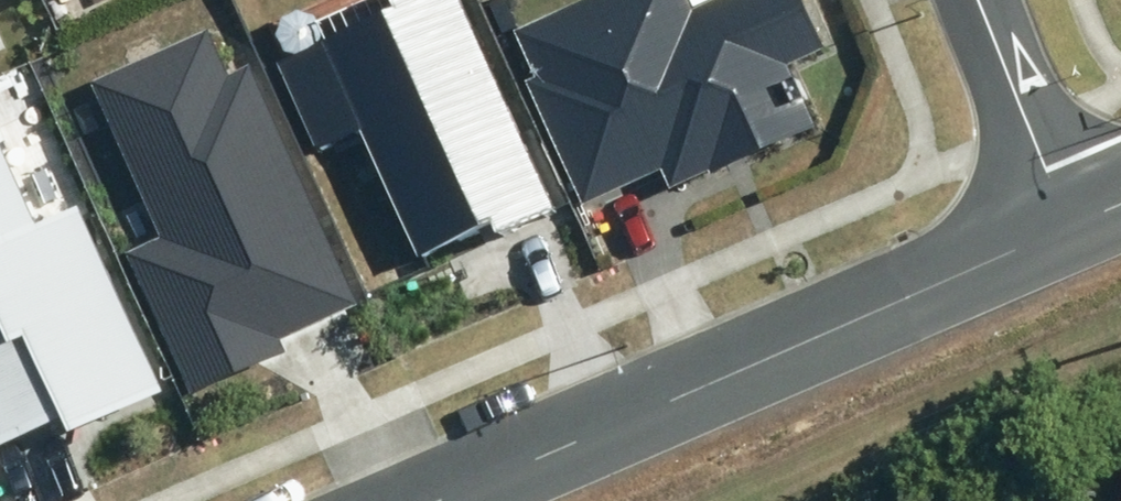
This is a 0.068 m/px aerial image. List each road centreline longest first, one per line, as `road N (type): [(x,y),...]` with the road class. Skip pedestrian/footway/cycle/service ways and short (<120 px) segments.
road 1 (tertiary): [(1073,227),(432,500)]
road 2 (residential): [(1073,227),(978,0)]

